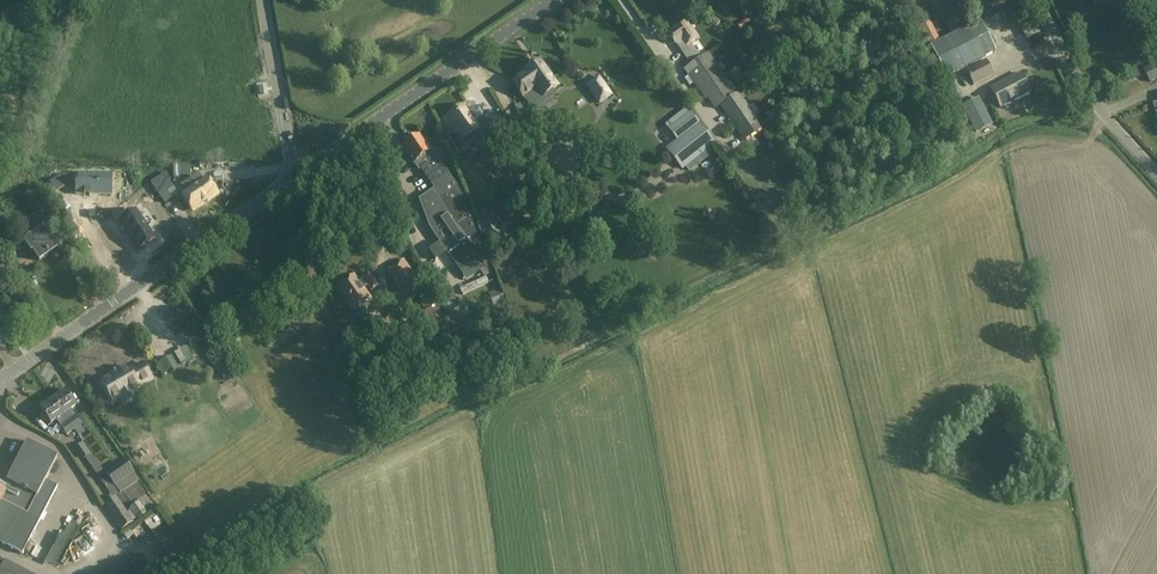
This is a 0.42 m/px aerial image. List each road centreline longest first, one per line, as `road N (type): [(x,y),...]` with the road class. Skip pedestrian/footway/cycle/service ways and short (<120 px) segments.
road 1 (unclassified): [(0,379),(295,176)]
road 2 (unclassified): [(295,176),(551,0)]
road 3 (unclassified): [(1040,0),(1100,111),(1156,175)]
road 4 (unclassified): [(295,176),(263,0)]

